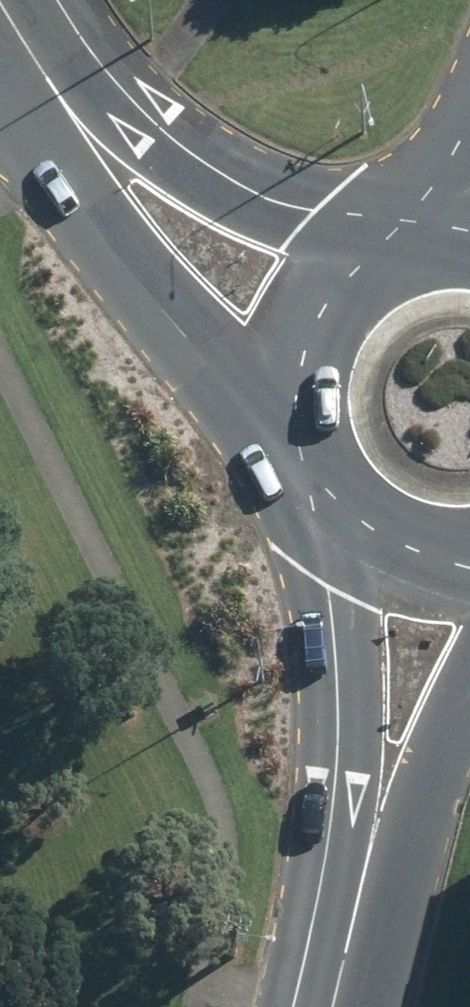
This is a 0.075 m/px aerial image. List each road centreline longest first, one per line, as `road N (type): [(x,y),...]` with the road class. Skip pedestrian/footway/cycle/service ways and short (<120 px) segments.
road 1 (primary): [(297,452),(178,335),(49,147),(0,23)]
road 2 (primary): [(331,1006),(337,658),(321,500)]
road 3 (primary): [(13,0),(219,176),(264,201),(399,241)]
road 4 (primary): [(469,695),(333,1006)]
road 5 (primary): [(297,452),(289,401),(297,350),(319,304),(355,266),(399,241)]
road 6 (primary): [(469,571),(389,556),(321,500)]
road 7 (tertiary): [(417,235),(431,191),(469,123)]

